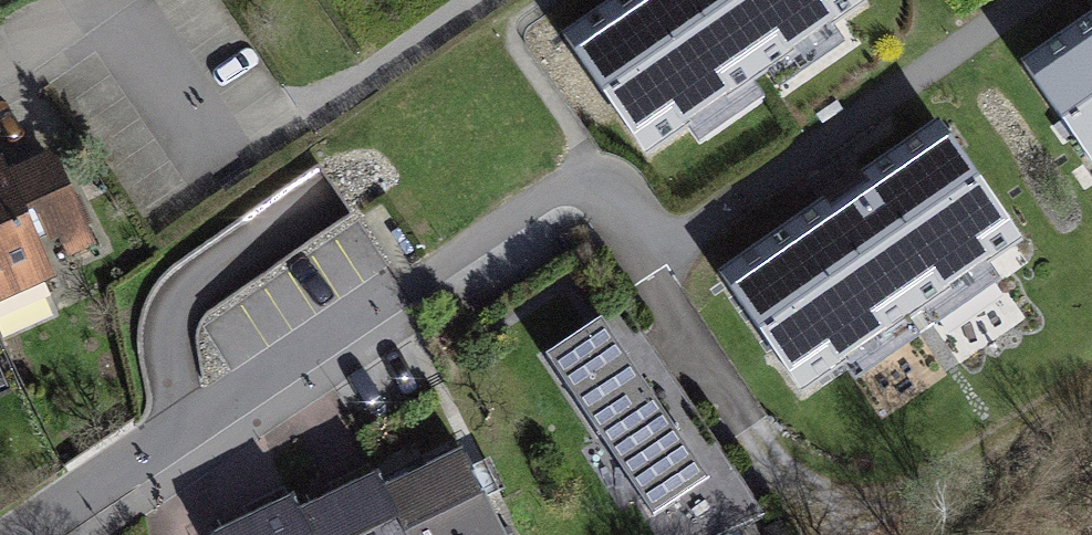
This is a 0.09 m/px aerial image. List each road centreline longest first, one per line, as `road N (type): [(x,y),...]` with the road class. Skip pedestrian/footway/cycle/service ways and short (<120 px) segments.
road 1 (residential): [(36,534),(532,203),(559,193),(599,203),(630,225),(660,233),(688,229)]
road 2 (unclassified): [(688,229),(1028,0)]
road 3 (track): [(839,499),(904,495),(1091,387)]

